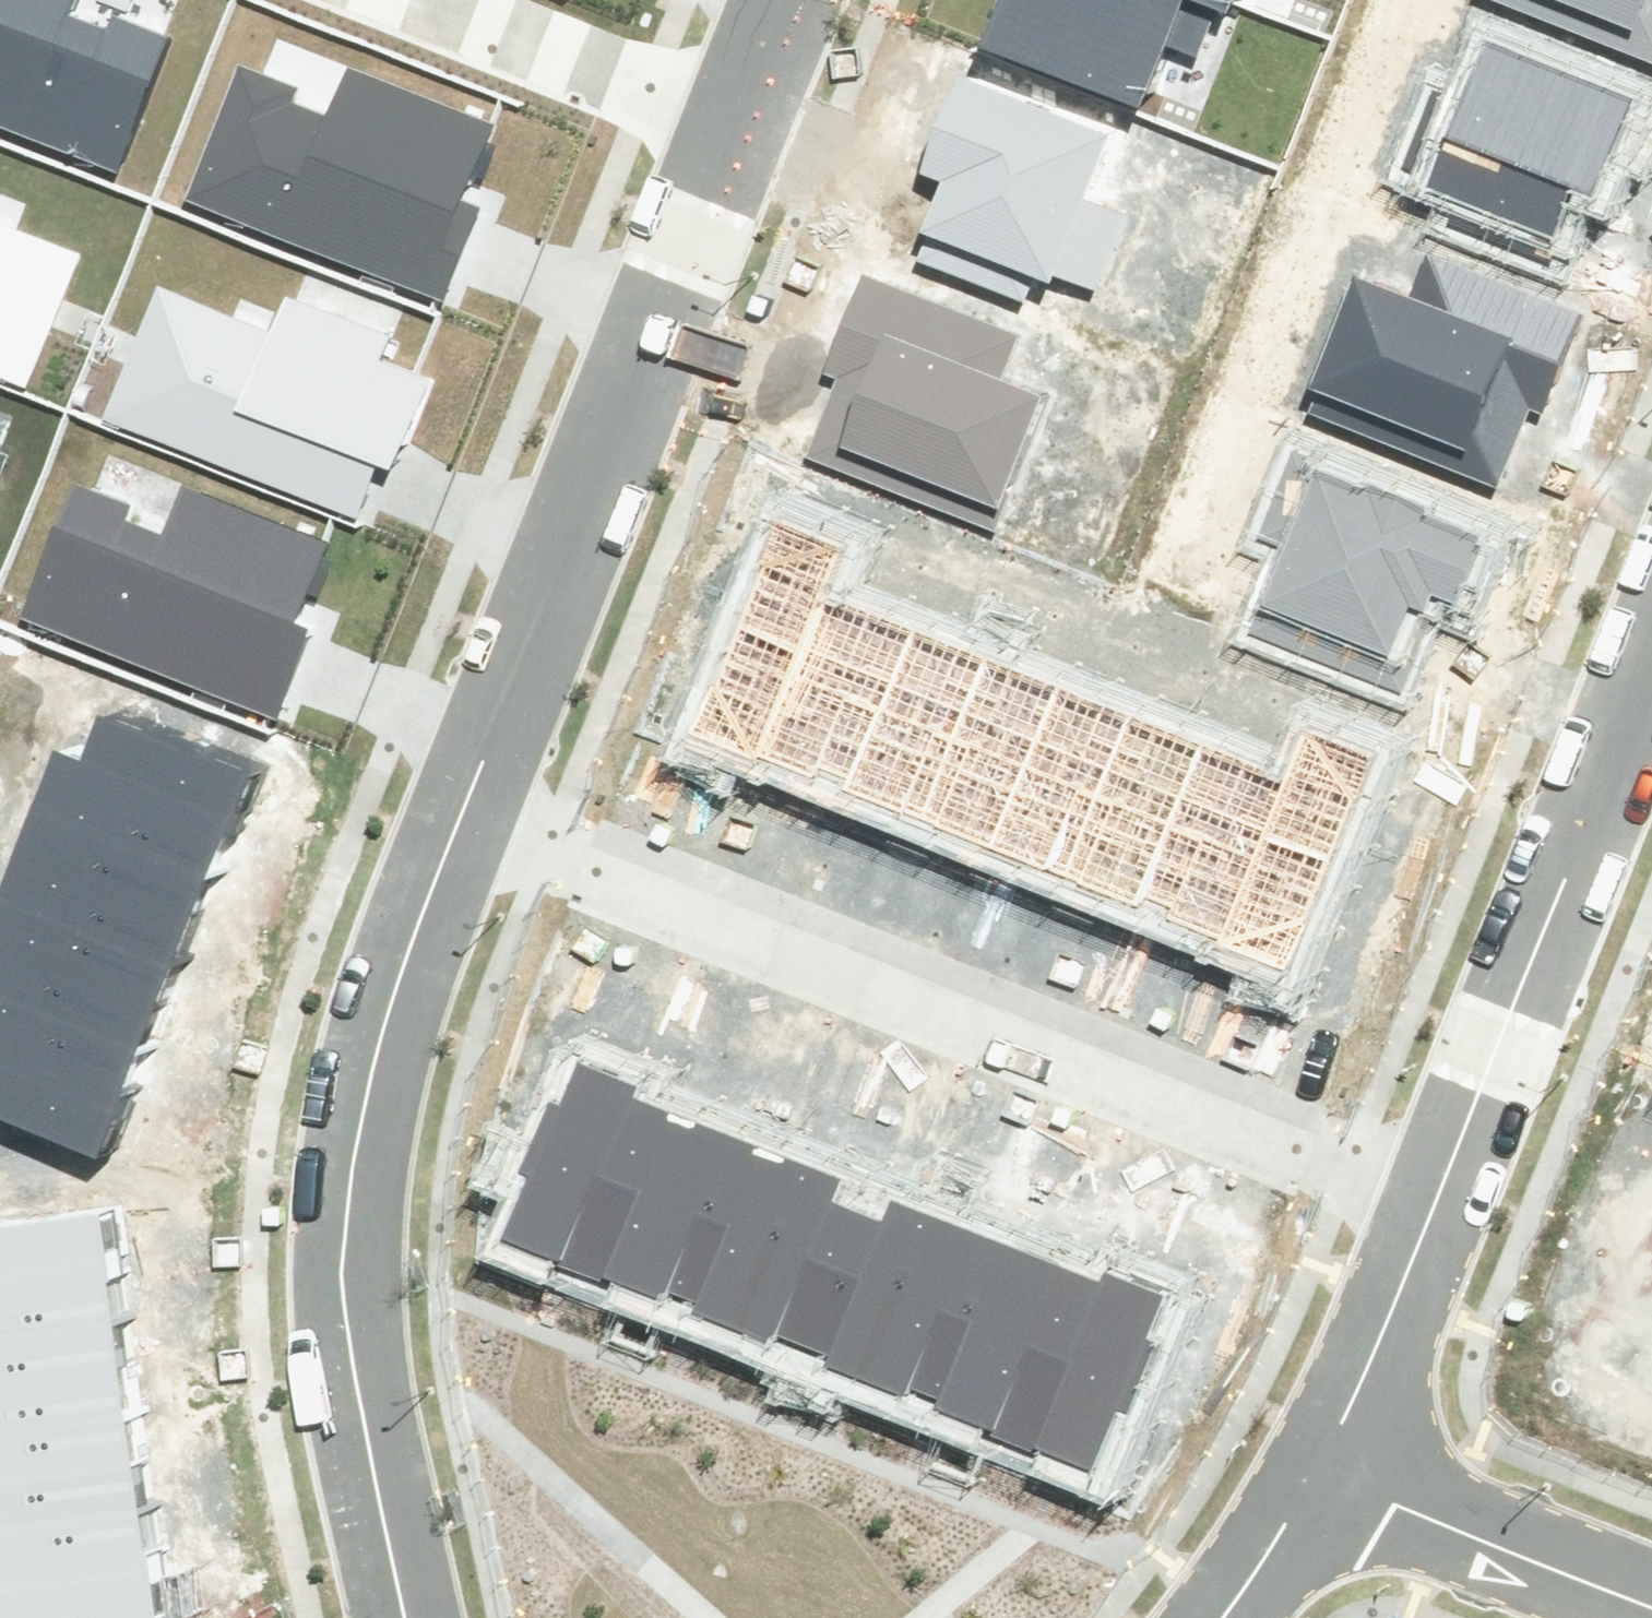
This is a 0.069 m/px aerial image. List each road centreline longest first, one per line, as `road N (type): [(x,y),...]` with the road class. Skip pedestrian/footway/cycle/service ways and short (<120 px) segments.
road 1 (residential): [(468,788),(1438,1176)]
road 2 (residential): [(413,1617),(358,1312),(355,1228),(400,974),(468,788)]
road 3 (residential): [(468,788),(733,109)]
road 4 (residential): [(1438,1176),(1651,642)]
road 5 (residential): [(1295,1495),(1631,1617)]
road 6 (residential): [(1295,1495),(1359,1367),(1438,1176)]
road 7 (residential): [(441,0),(733,109)]
road 8 (residential): [(1201,1617),(1295,1495)]

